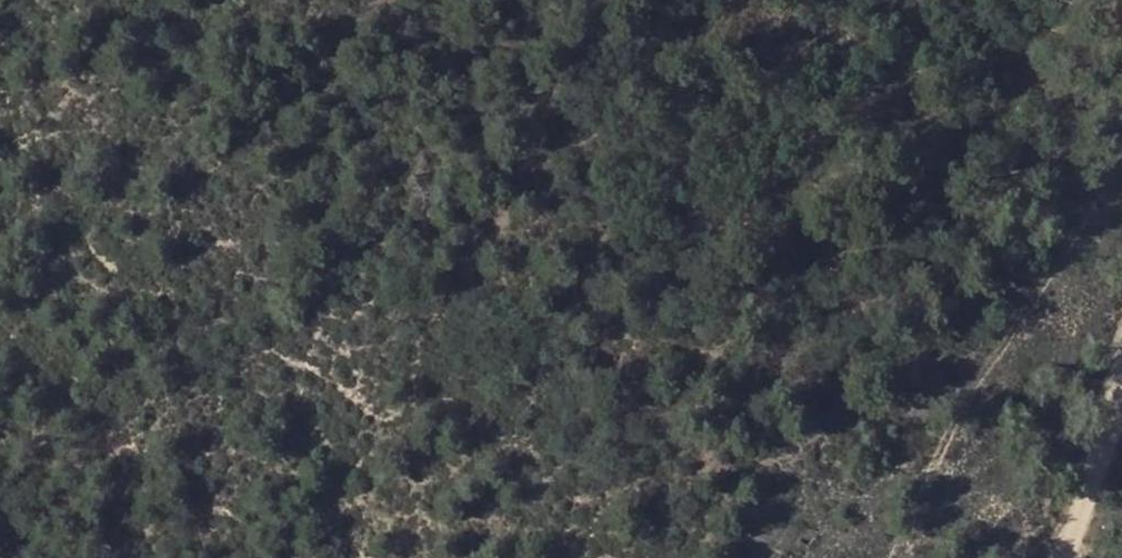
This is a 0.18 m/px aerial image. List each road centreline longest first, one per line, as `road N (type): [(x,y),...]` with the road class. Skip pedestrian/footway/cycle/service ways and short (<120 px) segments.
road 1 (track): [(1072,557),(1121,439)]

